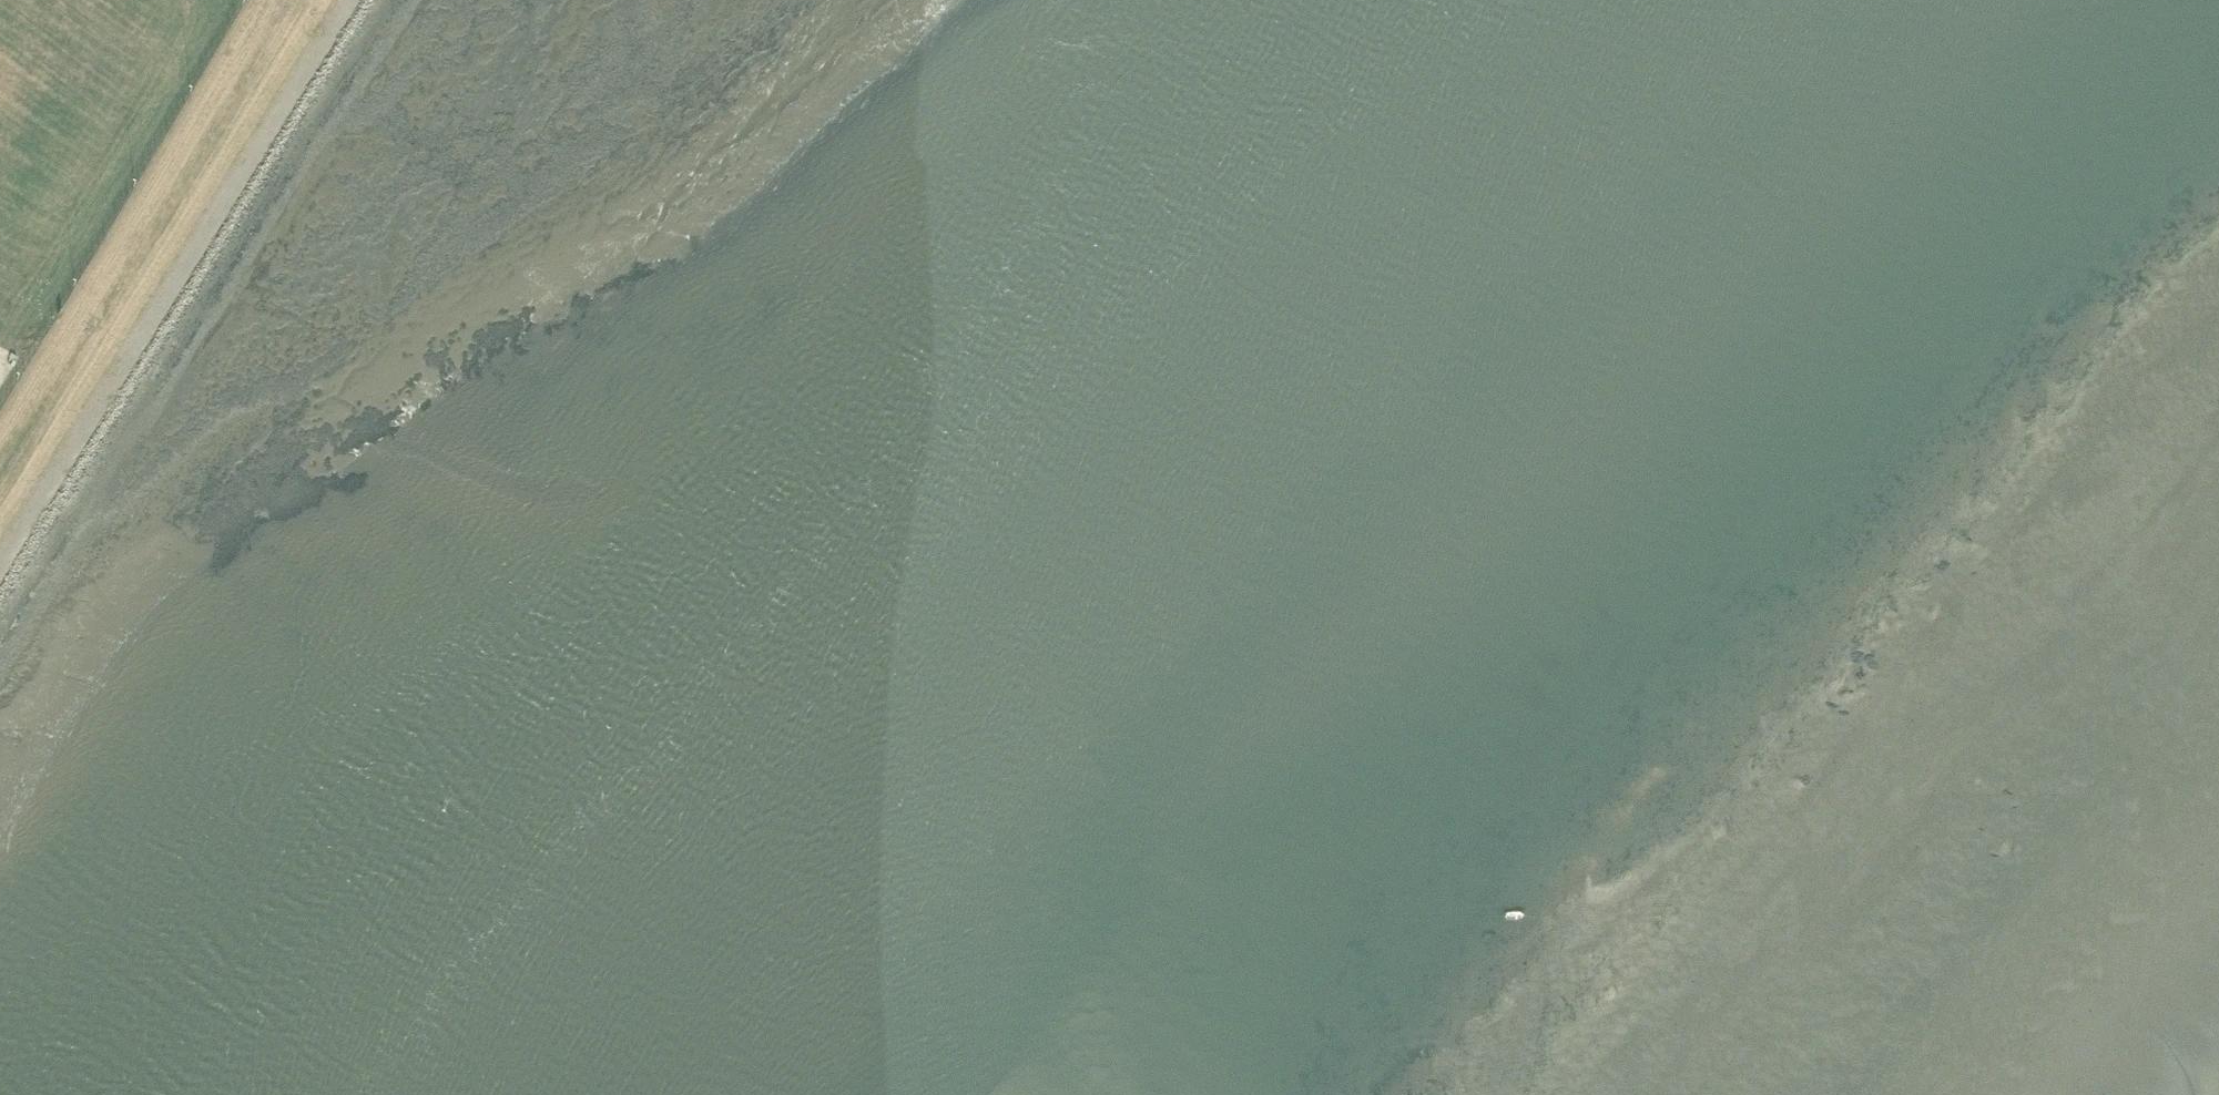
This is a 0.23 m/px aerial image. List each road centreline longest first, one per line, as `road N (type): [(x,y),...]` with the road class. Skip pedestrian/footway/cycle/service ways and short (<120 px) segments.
road 1 (track): [(0,472),(296,0)]

